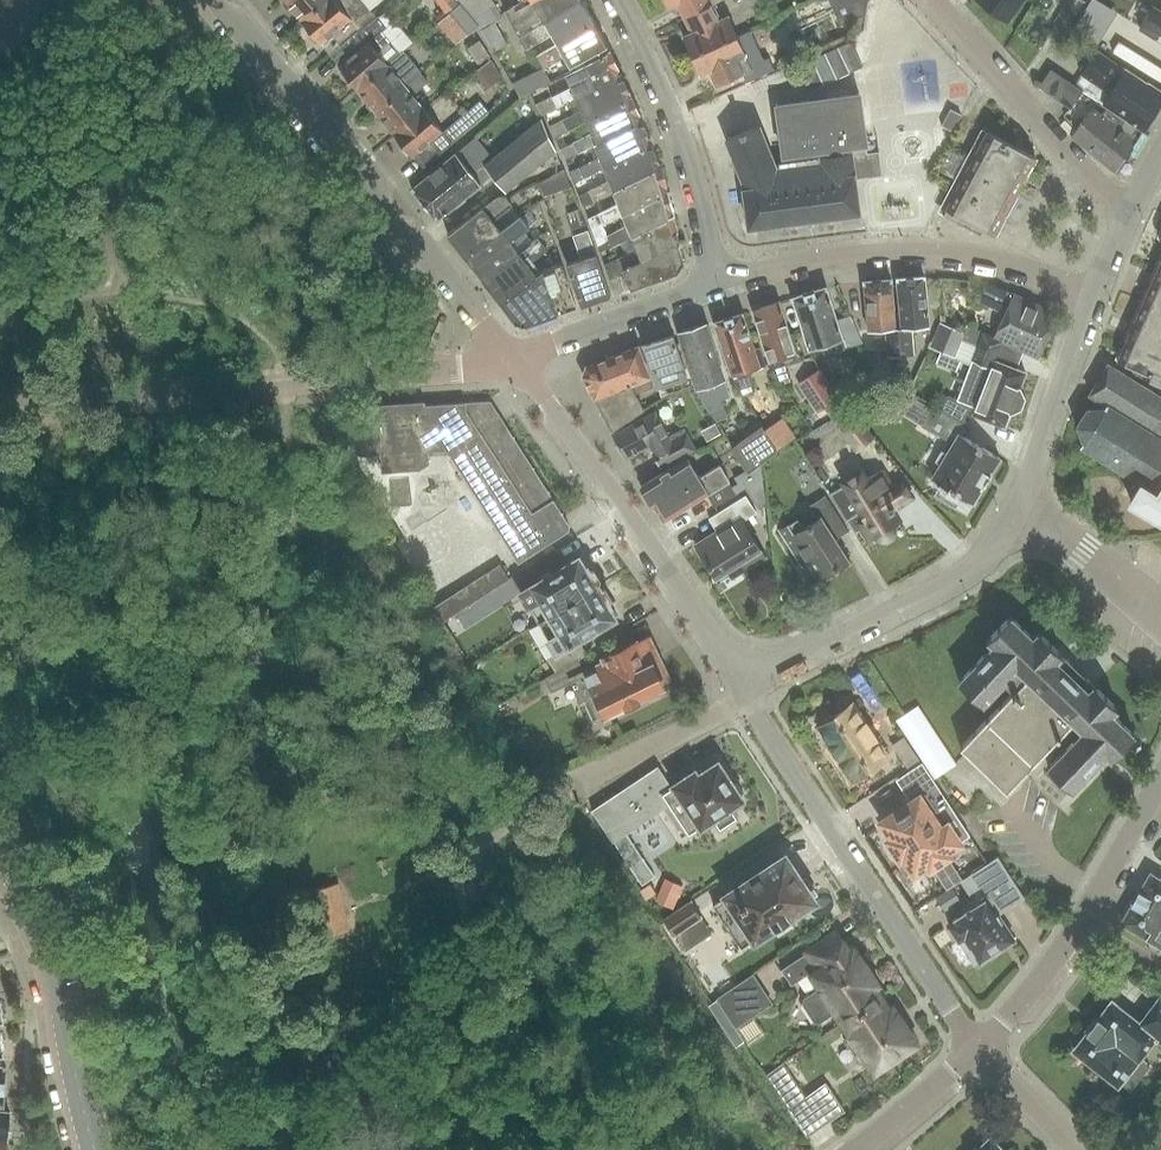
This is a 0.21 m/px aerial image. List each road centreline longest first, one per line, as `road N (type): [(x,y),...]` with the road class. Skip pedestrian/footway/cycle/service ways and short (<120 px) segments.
road 1 (residential): [(513,362),(212,0)]
road 2 (unclassified): [(979,1051),(737,685)]
road 3 (unclassified): [(737,685),(513,362)]
road 4 (residential): [(721,283),(879,254),(944,255),(999,263),(1090,298)]
road 5 (residential): [(737,685),(945,587),(1021,505)]
road 6 (tertiary): [(91,1149),(57,967),(0,843)]
road 7 (residential): [(979,1051),(1066,947),(1160,790)]
road 8 (unclassified): [(721,283),(645,57),(616,0)]
road 9 (residential): [(1126,217),(928,0)]
road 10 (residential): [(513,362),(721,283)]
road 11 (residential): [(1090,298),(1021,505)]
road 12 (residential): [(1160,614),(1021,505)]
road 13 (residential): [(855,1149),(979,1051)]
road 14 (unclassified): [(1076,1149),(979,1051)]

